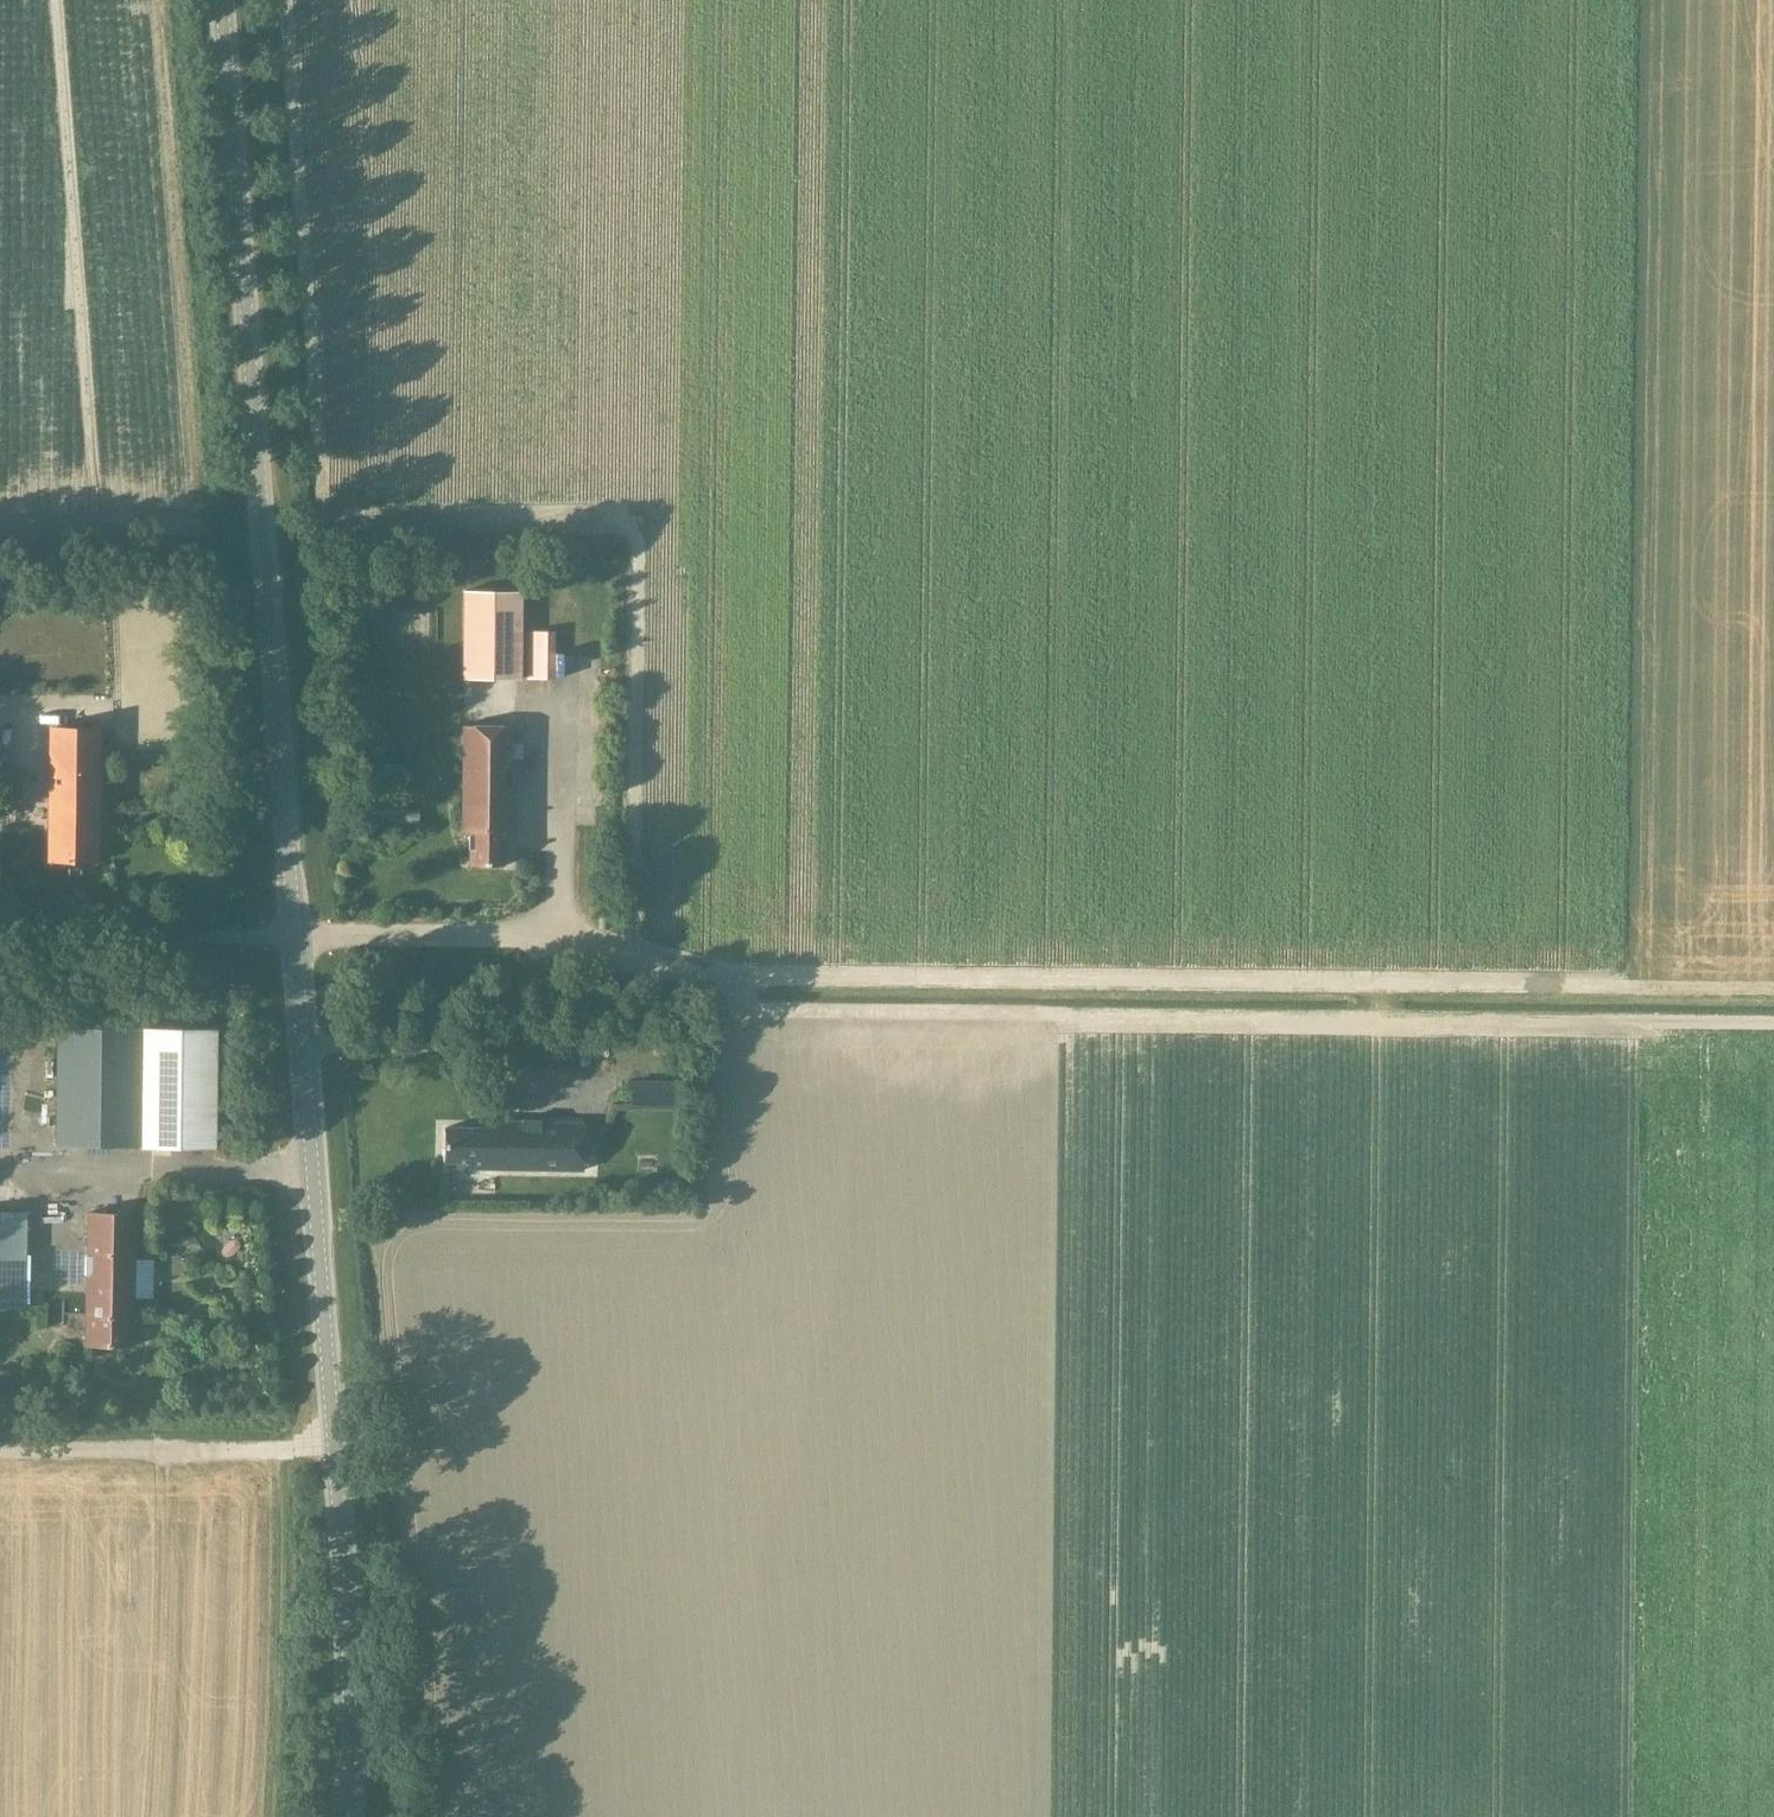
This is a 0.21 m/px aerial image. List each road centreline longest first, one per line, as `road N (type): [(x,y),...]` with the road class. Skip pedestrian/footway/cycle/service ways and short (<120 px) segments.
road 1 (unclassified): [(349,1816),(346,1593),(221,0)]

